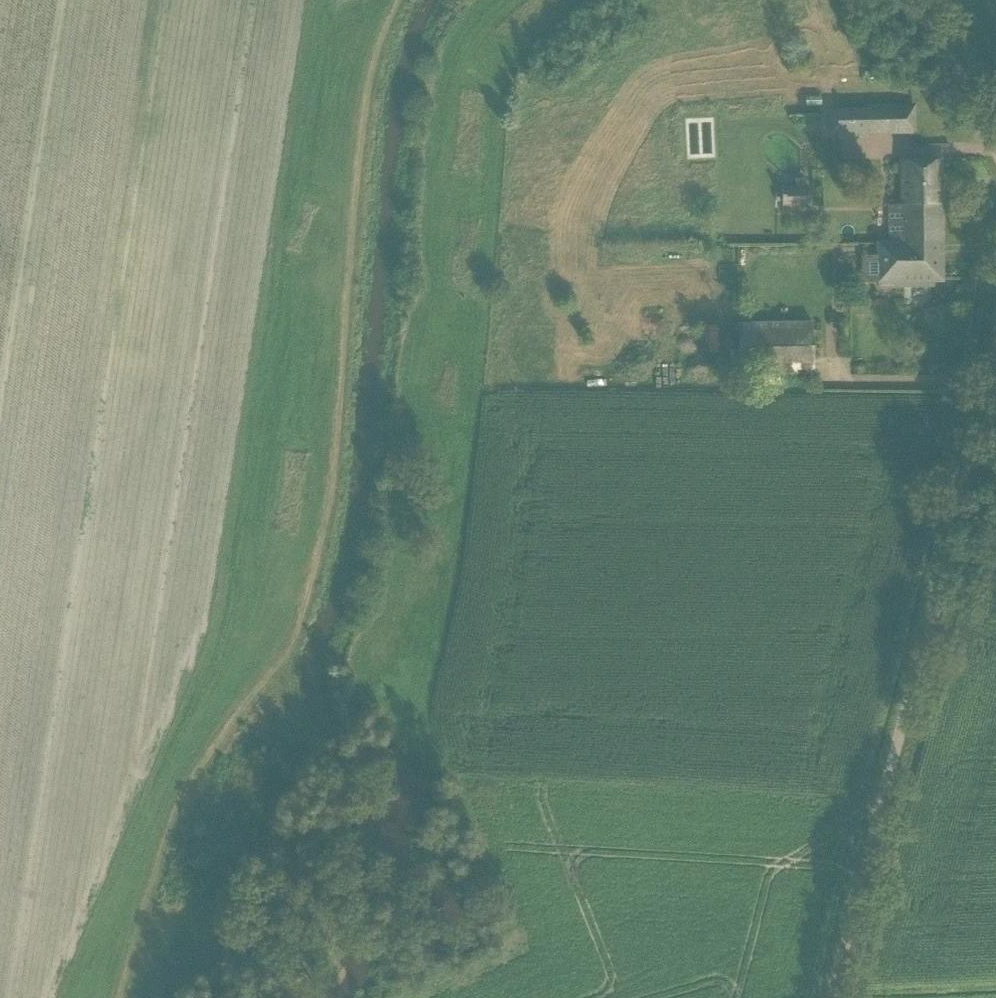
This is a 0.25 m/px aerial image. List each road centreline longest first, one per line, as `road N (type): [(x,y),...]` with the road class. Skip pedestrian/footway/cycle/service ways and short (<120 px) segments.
road 1 (track): [(271,648),(293,619),(330,465),(352,193),(384,23),(398,0)]
road 2 (unclassified): [(829,997),(995,374)]
road 3 (track): [(131,958),(191,758),(271,648),(323,751)]
road 4 (track): [(259,899),(205,914),(131,958),(122,997)]
road 5 (unclassified): [(995,148),(921,0)]

